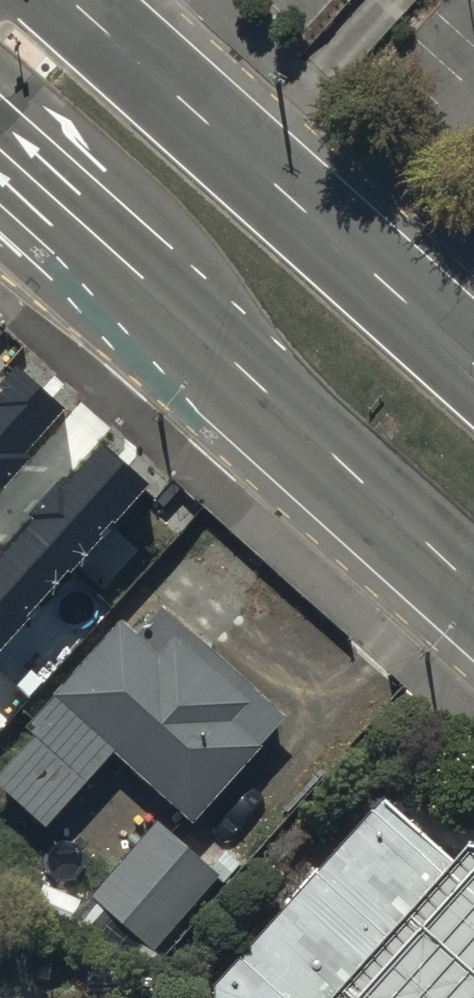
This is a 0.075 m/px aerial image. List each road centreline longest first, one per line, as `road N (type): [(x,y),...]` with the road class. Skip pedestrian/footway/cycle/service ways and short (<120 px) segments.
road 1 (secondary): [(473,592),(0,165)]
road 2 (secondary): [(77,0),(473,361)]

